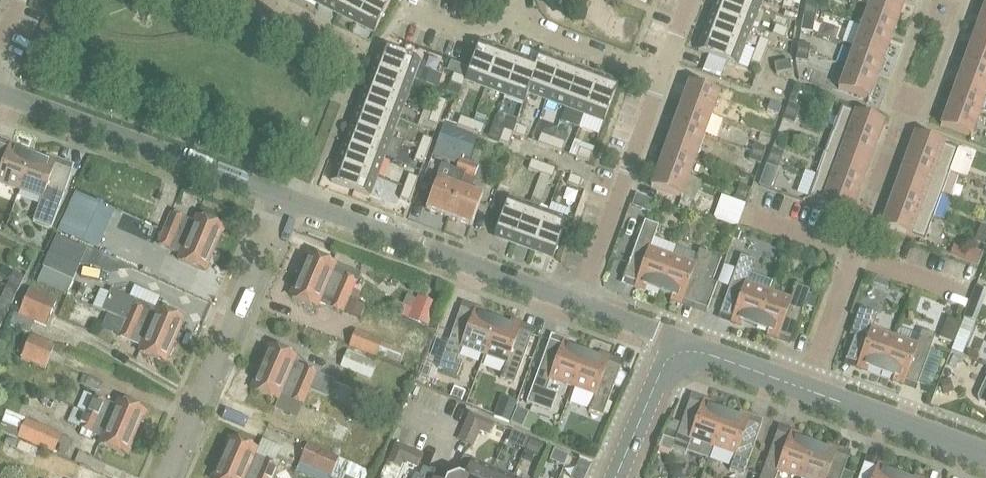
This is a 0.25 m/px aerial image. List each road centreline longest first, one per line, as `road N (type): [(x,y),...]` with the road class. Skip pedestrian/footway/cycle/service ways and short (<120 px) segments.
road 1 (residential): [(293,200),(0,94)]
road 2 (residential): [(579,303),(293,200)]
road 3 (residential): [(579,303),(662,77)]
road 4 (residential): [(210,399),(293,200)]
road 5 (residential): [(210,399),(126,365),(77,477)]
road 6 (unclassified): [(985,455),(809,391)]
road 7 (residential): [(662,77),(510,18),(519,0)]
road 8 (residential): [(855,258),(911,105)]
road 9 (unclassified): [(616,477),(675,338)]
road 10 (unclassified): [(809,391),(675,338)]
road 11 (residential): [(809,391),(855,258)]
road 12 (residential): [(911,105),(934,94),(969,0)]
road 13 (residential): [(248,477),(269,427),(210,399)]

